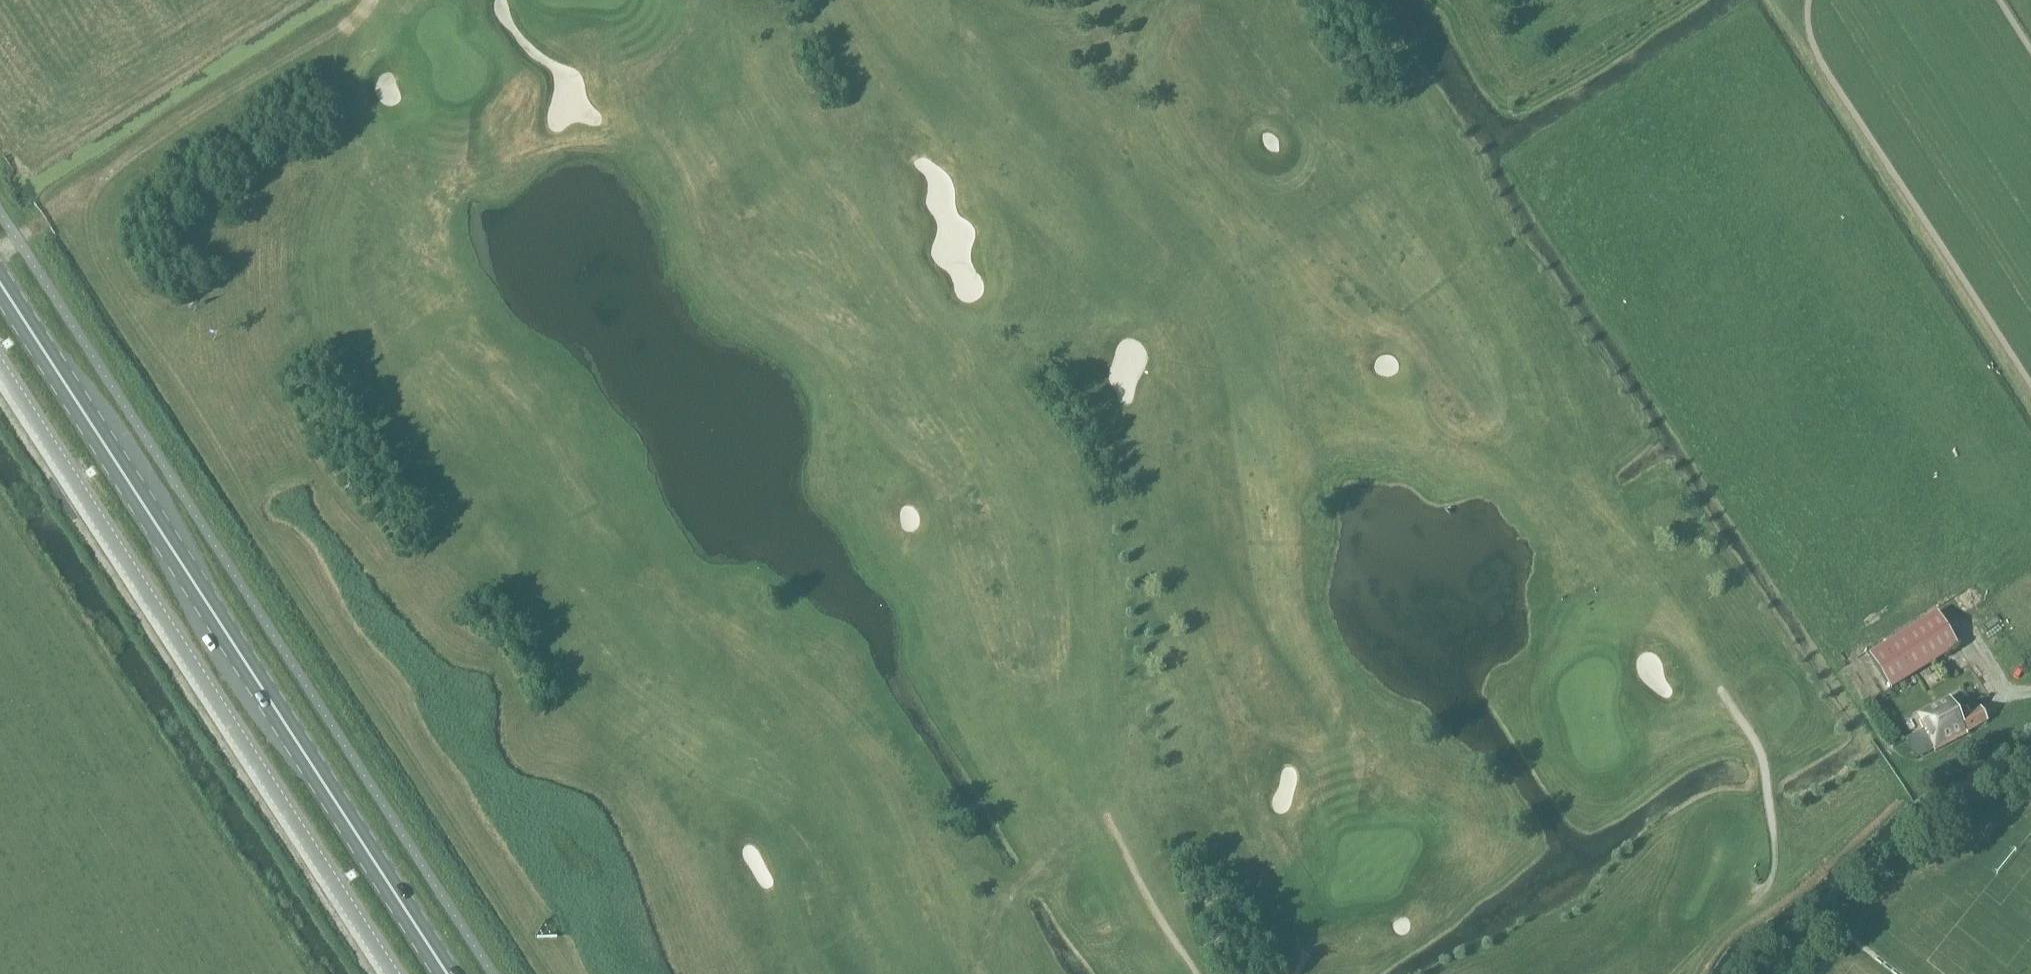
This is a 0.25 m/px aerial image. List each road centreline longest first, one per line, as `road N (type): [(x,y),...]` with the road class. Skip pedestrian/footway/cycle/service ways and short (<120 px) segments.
road 1 (primary): [(0,283),(448,973)]
road 2 (unclassified): [(0,369),(392,973)]
road 3 (track): [(336,30),(167,131),(0,254)]

